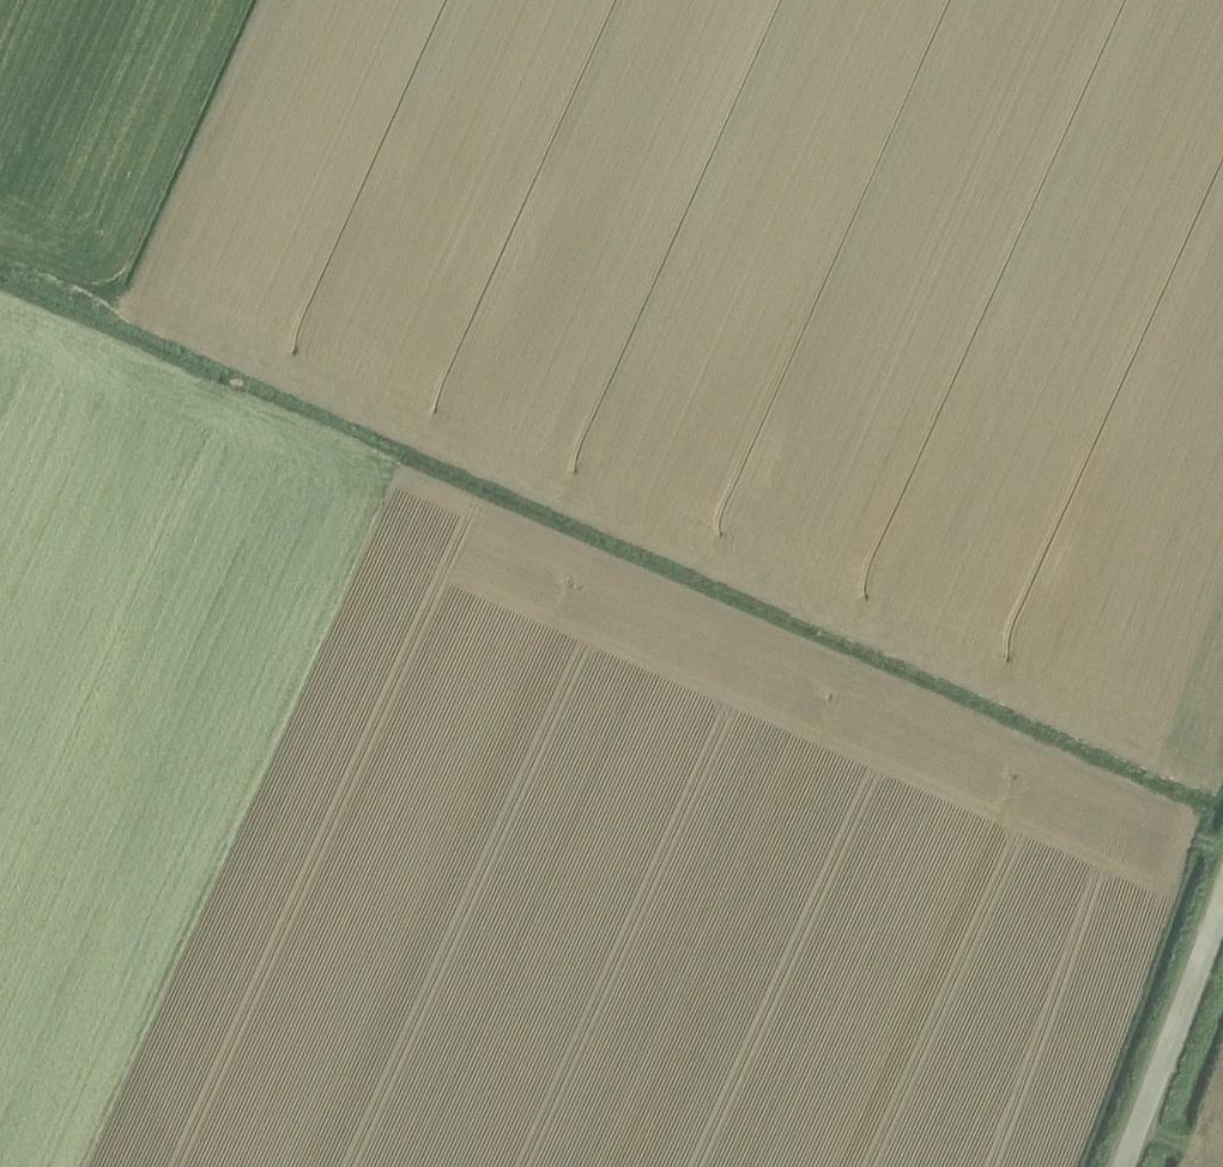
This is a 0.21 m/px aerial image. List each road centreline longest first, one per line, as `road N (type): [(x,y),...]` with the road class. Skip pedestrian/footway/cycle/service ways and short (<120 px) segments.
road 1 (unclassified): [(1122,1166),(1222,897)]

